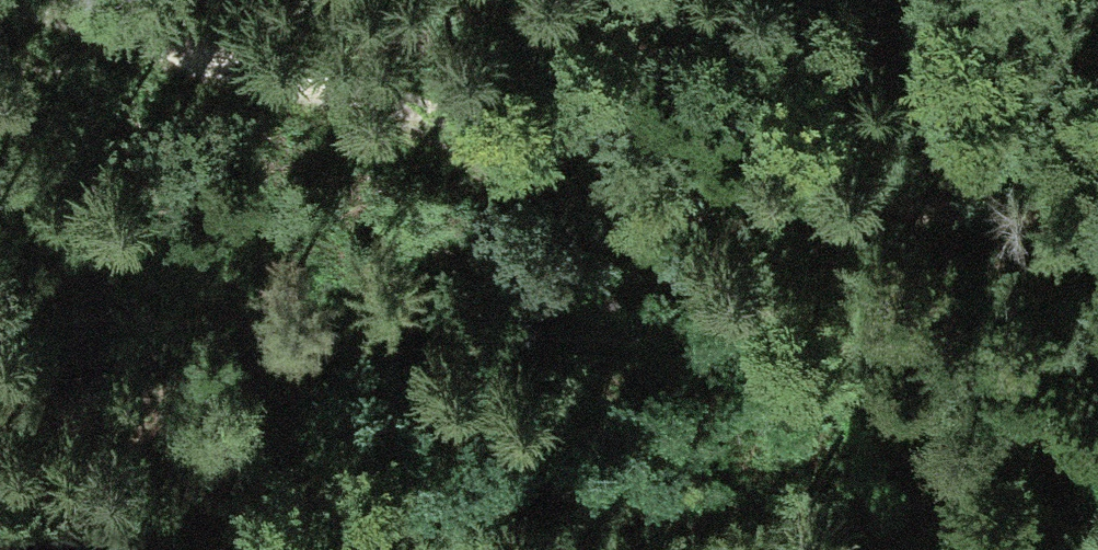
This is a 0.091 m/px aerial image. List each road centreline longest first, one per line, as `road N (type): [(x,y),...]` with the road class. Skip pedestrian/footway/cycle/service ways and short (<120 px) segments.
road 1 (track): [(344,98),(808,345),(1097,487)]
road 2 (track): [(344,98),(881,210),(1097,222)]
road 3 (track): [(0,0),(344,98)]

